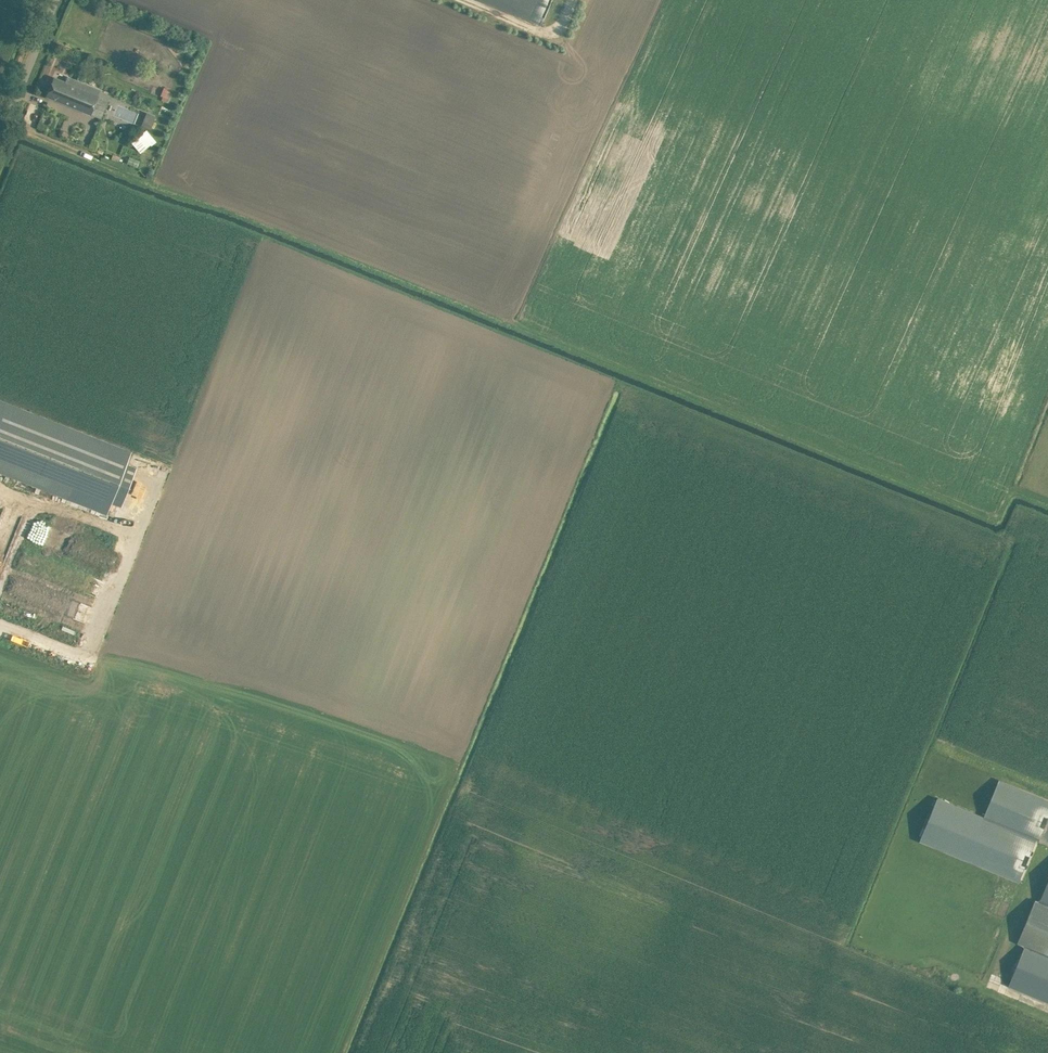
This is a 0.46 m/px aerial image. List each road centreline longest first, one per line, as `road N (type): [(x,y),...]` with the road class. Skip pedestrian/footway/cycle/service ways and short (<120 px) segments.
road 1 (unclassified): [(0,139),(56,0)]

